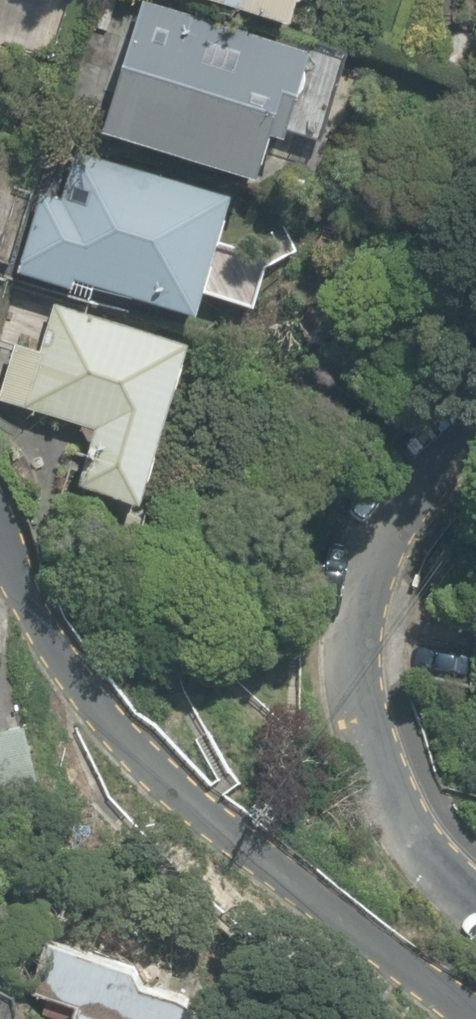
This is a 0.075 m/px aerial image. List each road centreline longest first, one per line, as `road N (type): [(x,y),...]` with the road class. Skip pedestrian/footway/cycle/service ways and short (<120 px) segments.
road 1 (residential): [(0,597),(40,652),(194,806),(416,972),(475,1007)]
road 2 (residential): [(475,451),(382,529),(334,598),(352,707),(438,861),(475,890)]

